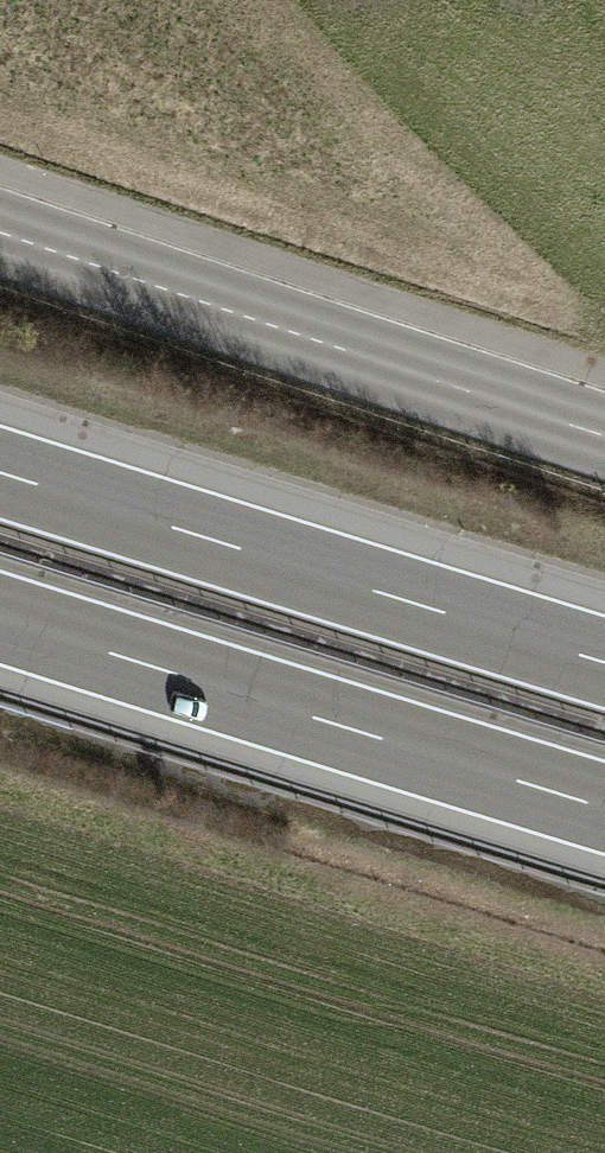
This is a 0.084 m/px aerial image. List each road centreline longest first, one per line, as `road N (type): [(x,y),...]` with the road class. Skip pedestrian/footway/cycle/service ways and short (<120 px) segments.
road 1 (tertiary): [(0,229),(604,433)]
road 2 (motorway): [(0,620),(604,811)]
road 3 (motorway): [(604,660),(0,469)]

